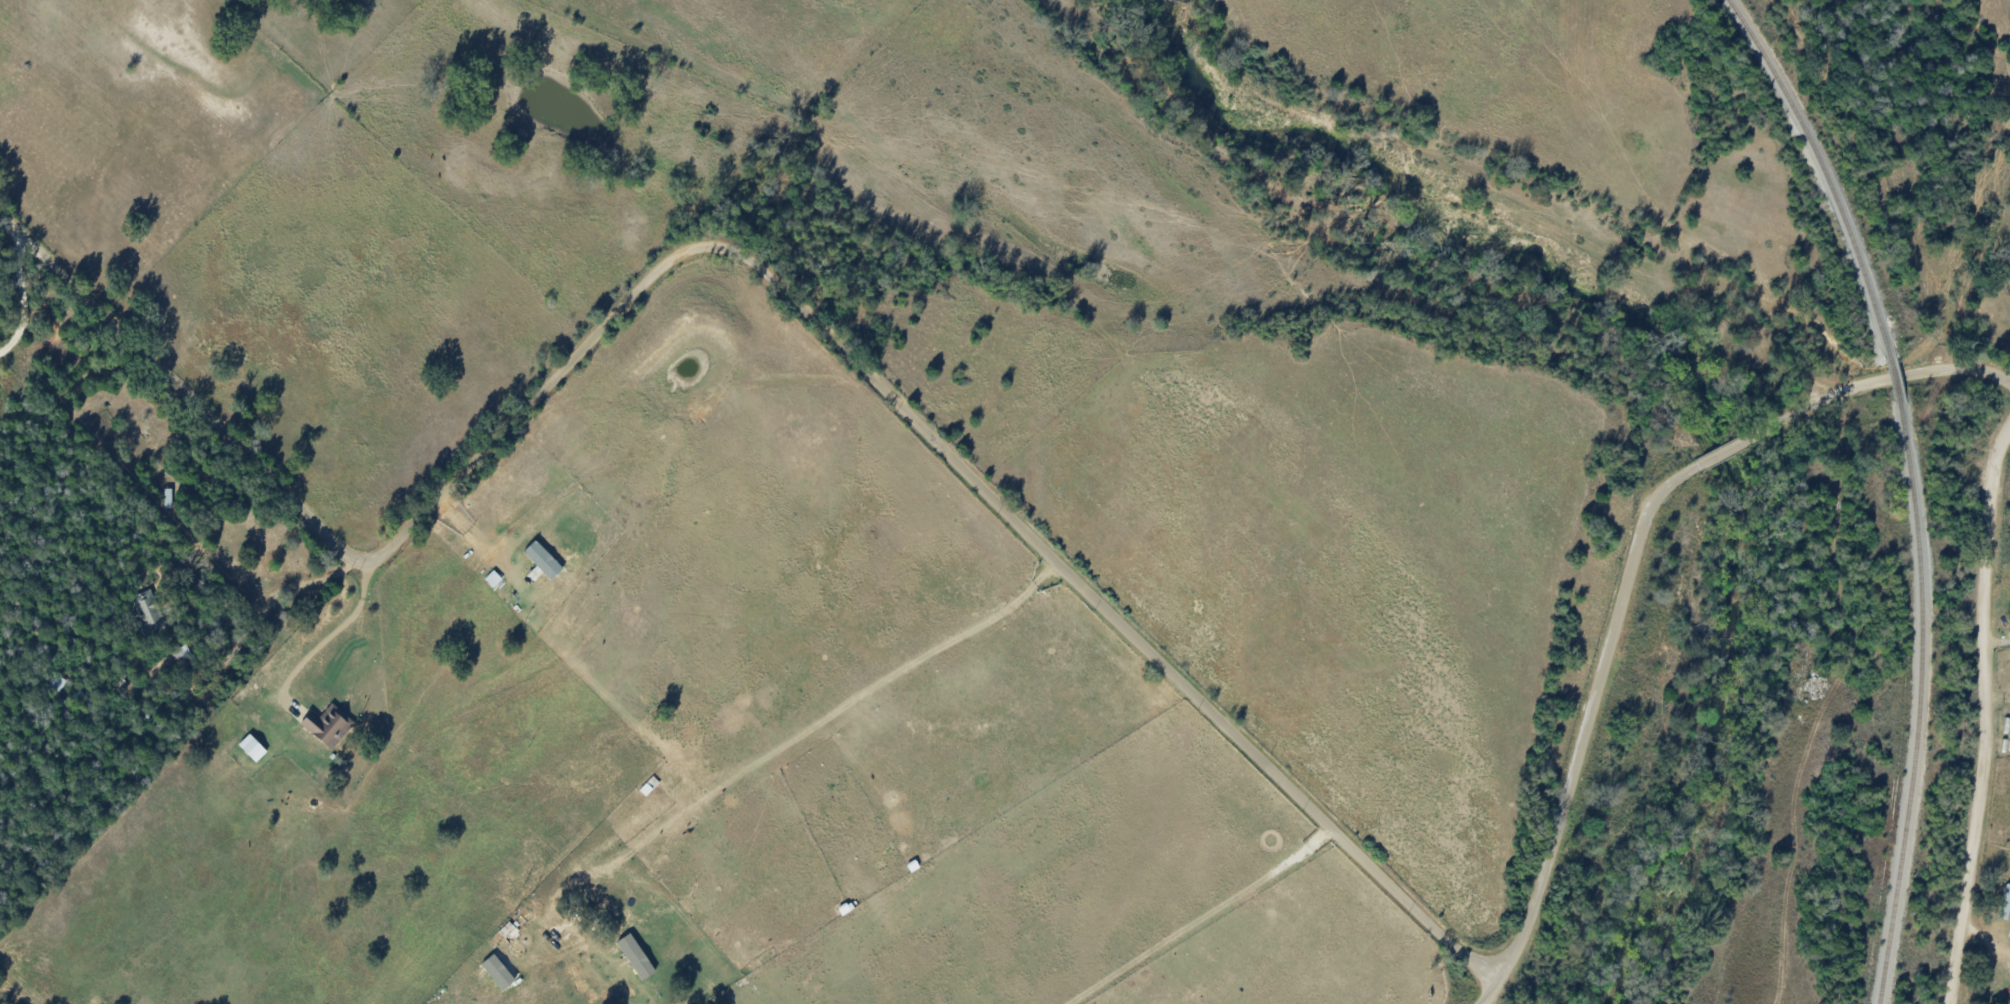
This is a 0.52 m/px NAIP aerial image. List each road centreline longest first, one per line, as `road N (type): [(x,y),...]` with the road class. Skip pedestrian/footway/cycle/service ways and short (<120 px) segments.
road 1 (tertiary): [(1507,970),(1444,940),(743,256),(708,247),(666,261),(386,555),(368,563),(349,557),(0,211)]
road 2 (tertiary): [(1480,1003),(1507,970),(1534,912),(1646,526),(1668,489),(1854,383),(1952,365),(2009,383)]
road 3 (residential): [(1953,1003),(1983,796),(1992,478),(2009,427)]

